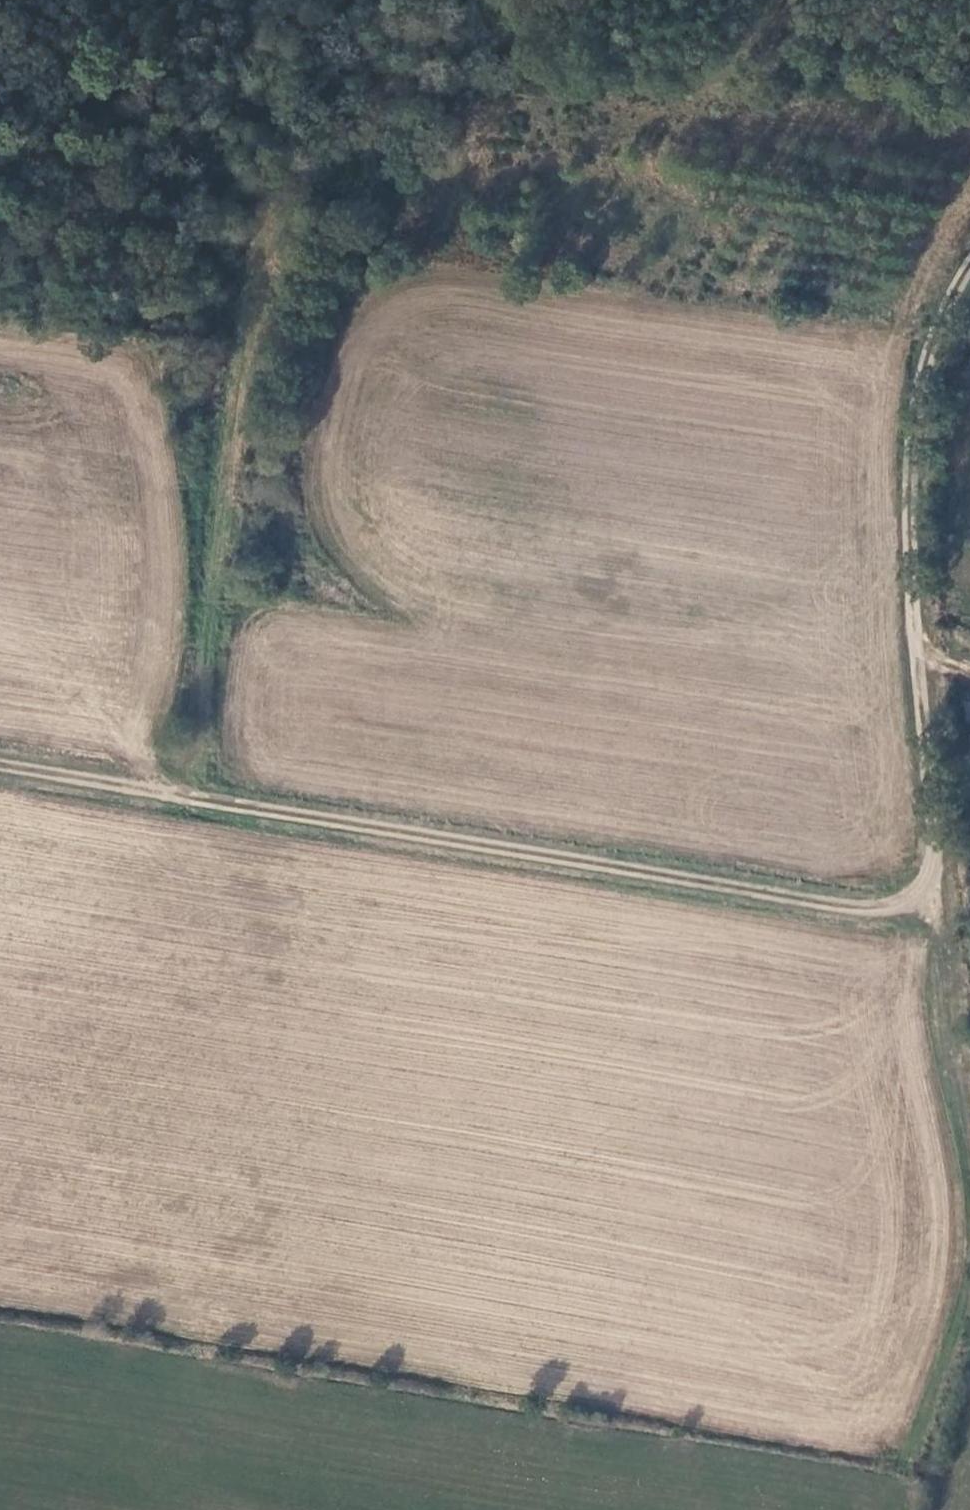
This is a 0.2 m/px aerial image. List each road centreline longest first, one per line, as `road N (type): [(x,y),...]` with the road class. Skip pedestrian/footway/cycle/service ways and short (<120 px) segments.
road 1 (track): [(969,267),(934,324),(908,456),(941,899),(887,908),(0,757)]
road 2 (track): [(969,1277),(919,1465)]
road 3 (track): [(941,899),(969,1064)]

